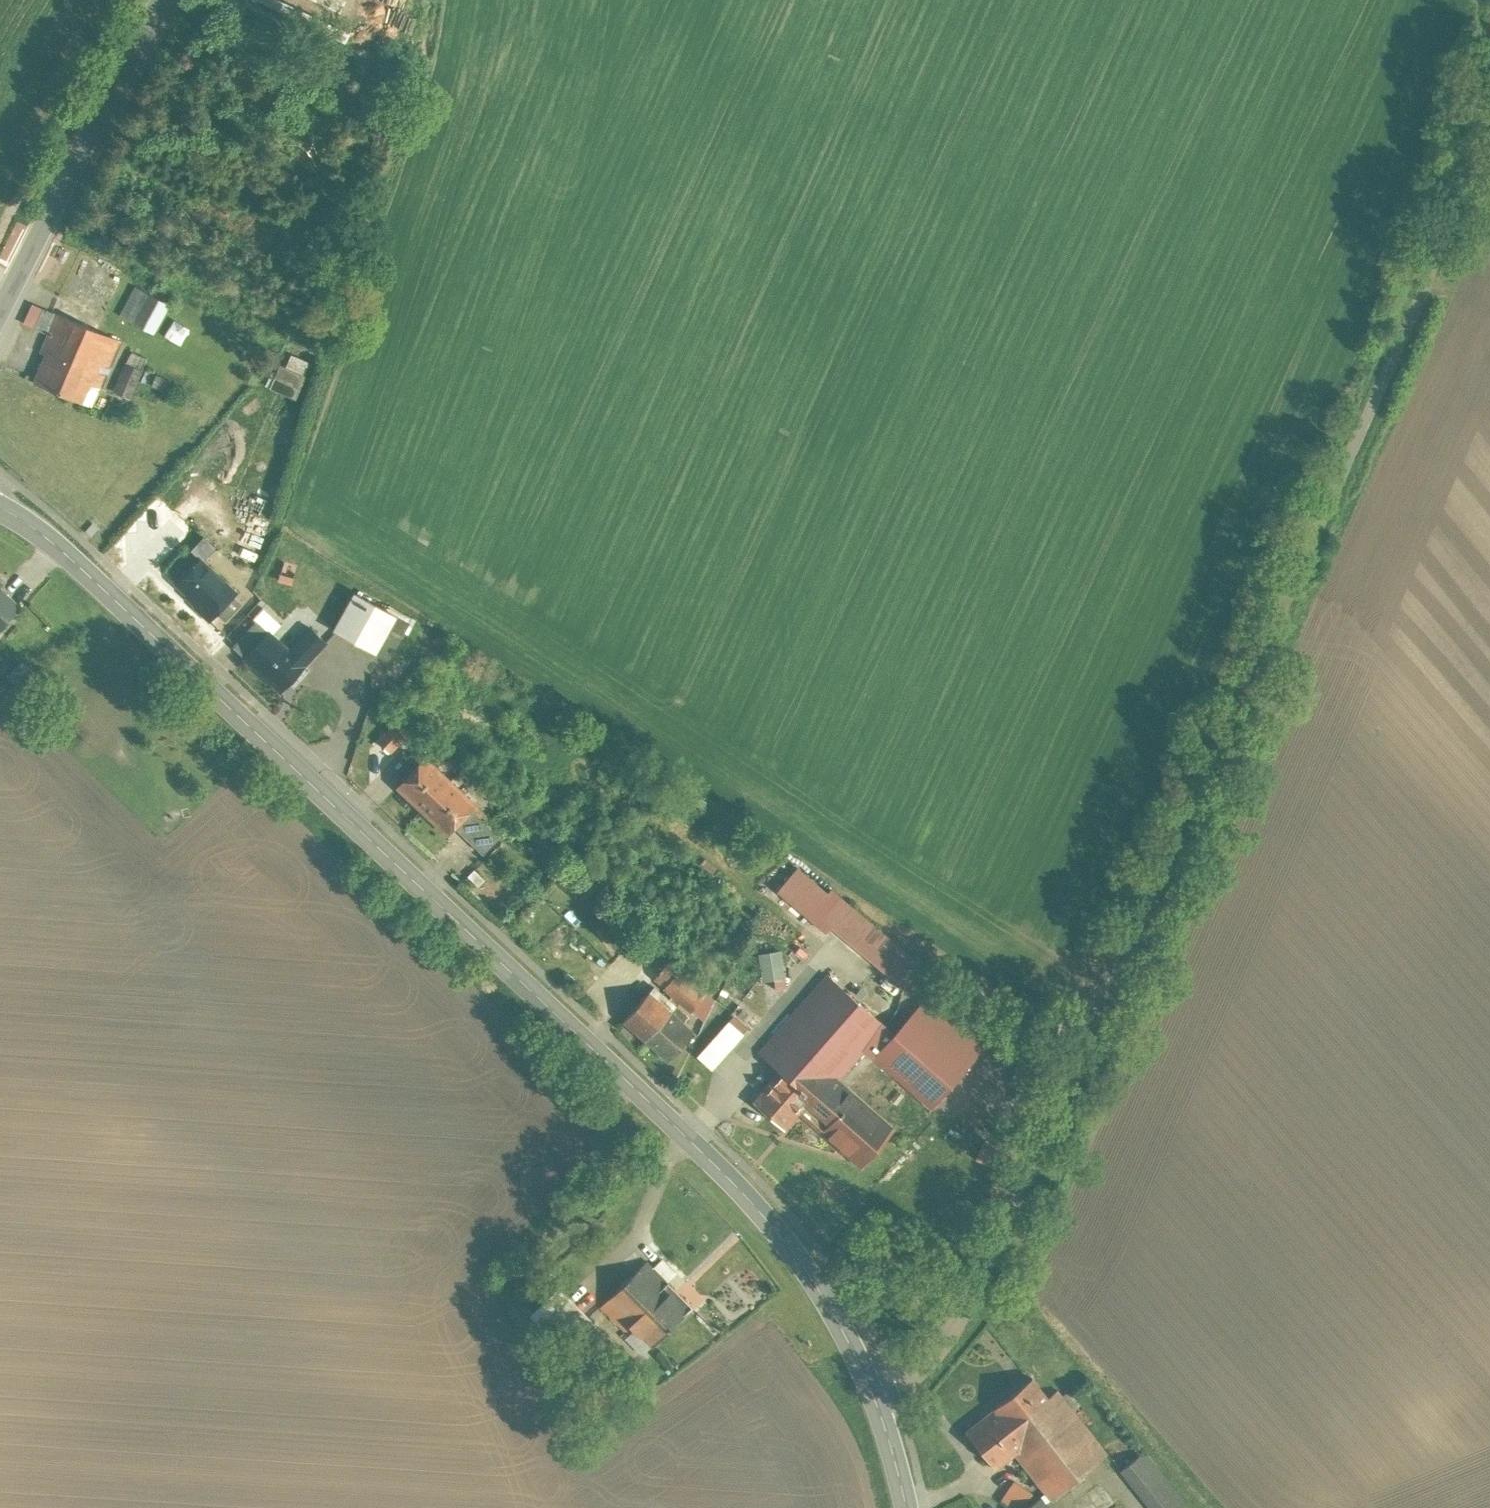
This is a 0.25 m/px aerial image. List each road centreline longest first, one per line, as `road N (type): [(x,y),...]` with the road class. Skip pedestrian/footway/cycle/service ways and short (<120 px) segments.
road 1 (track): [(888,1382),(934,1355),(955,1326),(1096,1032),(1303,543),(1424,288),(1489,58)]
road 2 (secondary): [(906,1507),(880,1413),(843,1331),(742,1191),(54,543),(0,507)]
road 3 (tertiary): [(0,313),(166,0)]

